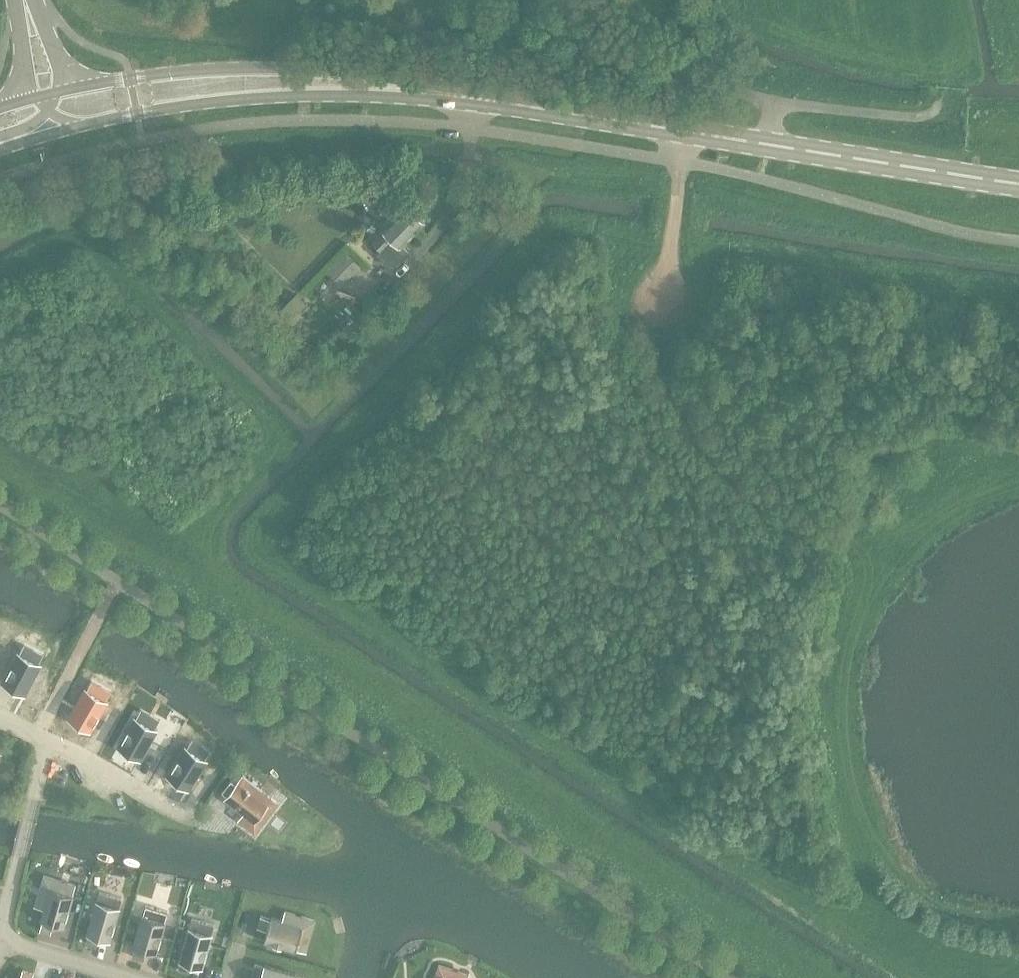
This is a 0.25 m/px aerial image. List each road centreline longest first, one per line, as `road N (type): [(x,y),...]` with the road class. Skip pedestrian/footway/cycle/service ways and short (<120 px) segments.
road 1 (secondary): [(1018,185),(356,85),(207,86),(58,113)]
road 2 (track): [(774,102),(925,116),(943,100),(946,83)]

